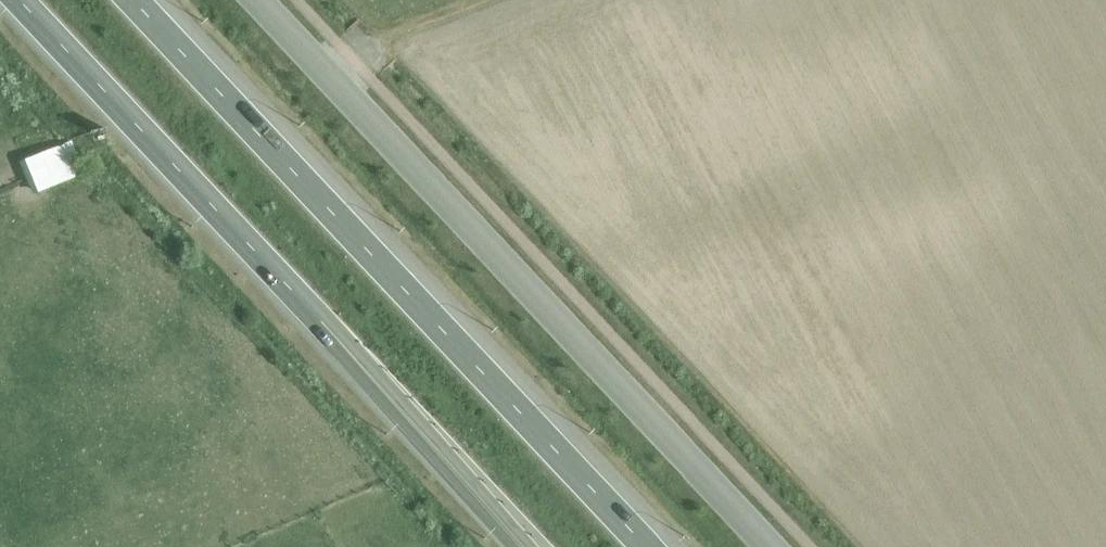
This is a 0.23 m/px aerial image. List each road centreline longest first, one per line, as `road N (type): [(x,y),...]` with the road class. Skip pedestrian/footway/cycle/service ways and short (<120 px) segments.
road 1 (unclassified): [(769,546),(251,0)]
road 2 (trunk): [(21,0),(535,546)]
road 3 (trunk): [(646,546),(134,0)]

